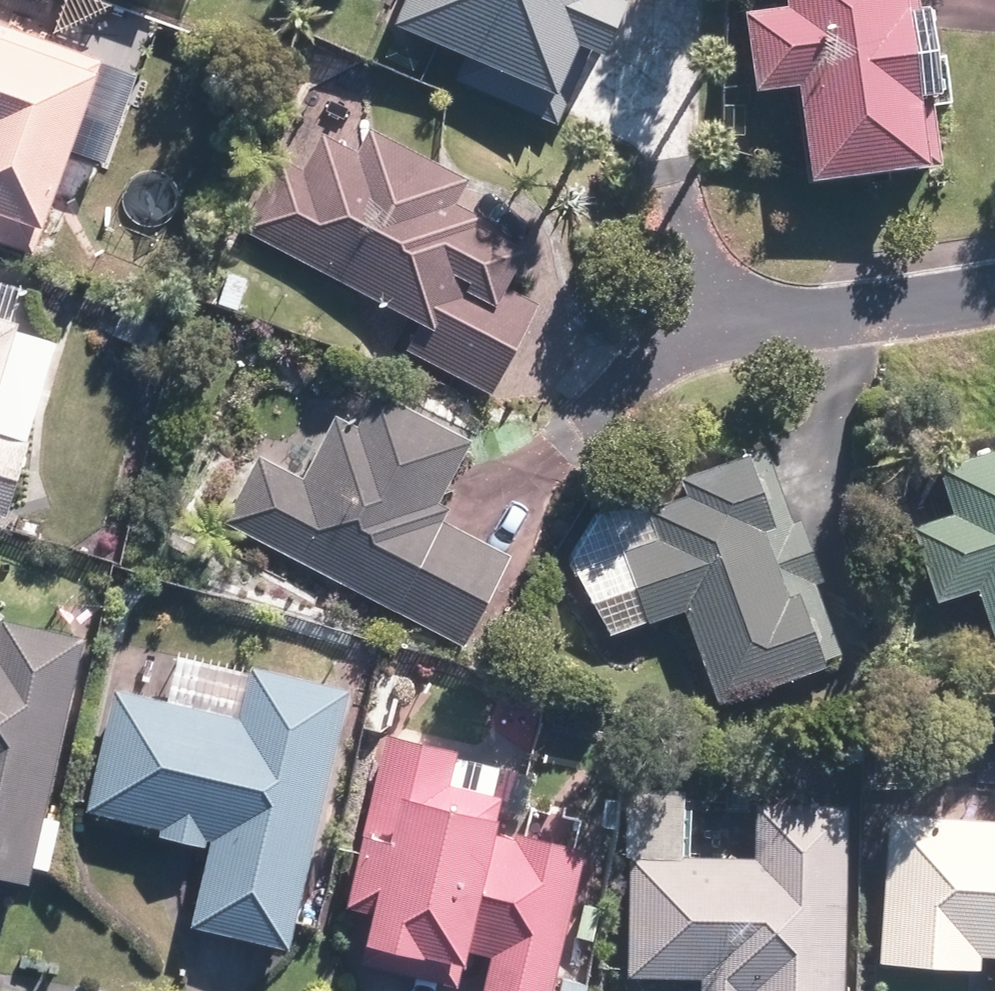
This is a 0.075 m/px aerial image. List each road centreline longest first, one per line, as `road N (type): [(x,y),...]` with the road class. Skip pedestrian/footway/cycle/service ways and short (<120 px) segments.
road 1 (residential): [(994,278),(719,320)]
road 2 (residential): [(719,320),(579,431)]
road 3 (residential): [(676,177),(719,320)]

